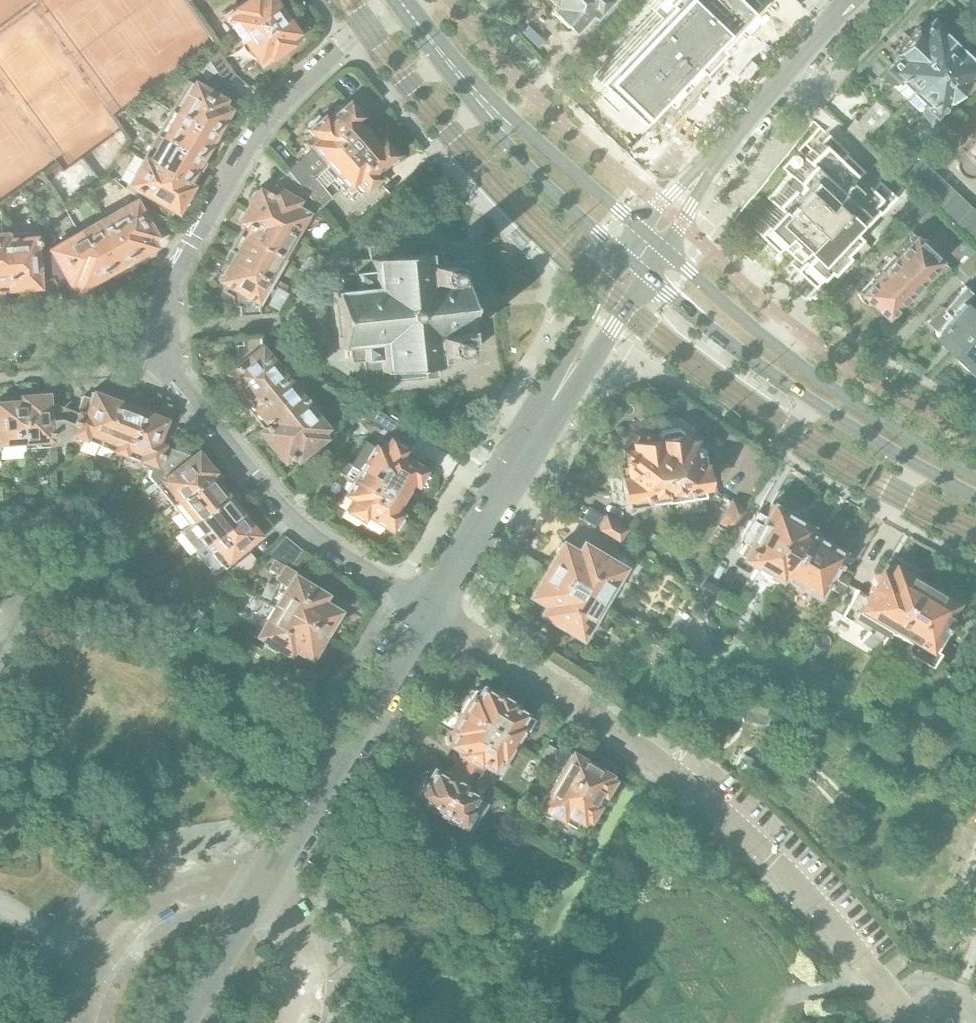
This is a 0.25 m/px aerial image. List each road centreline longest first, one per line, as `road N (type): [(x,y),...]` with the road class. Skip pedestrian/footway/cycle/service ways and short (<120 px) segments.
road 1 (residential): [(140,334),(284,96),(398,0)]
road 2 (secondary): [(636,266),(814,401),(975,495)]
road 3 (residential): [(140,334),(285,513),(357,569),(430,605)]
road 4 (secondary): [(975,472),(817,376),(653,239)]
road 5 (residential): [(430,605),(636,266)]
road 6 (residential): [(250,894),(430,605)]
road 7 (residential): [(653,239),(855,0)]
road 8 (residential): [(250,894),(203,882),(136,914),(98,966),(79,1022)]
road 9 (secondary): [(480,97),(520,158),(636,266)]
road 10 (secondary): [(653,239),(480,97)]
road 11 (residential): [(611,724),(430,605)]
road 12 (residential): [(173,1022),(250,894)]
road 13 (residential): [(0,345),(140,334)]
road 14 (residential): [(284,1022),(288,947),(250,894)]
road 15 (secondary): [(480,97),(402,0)]

